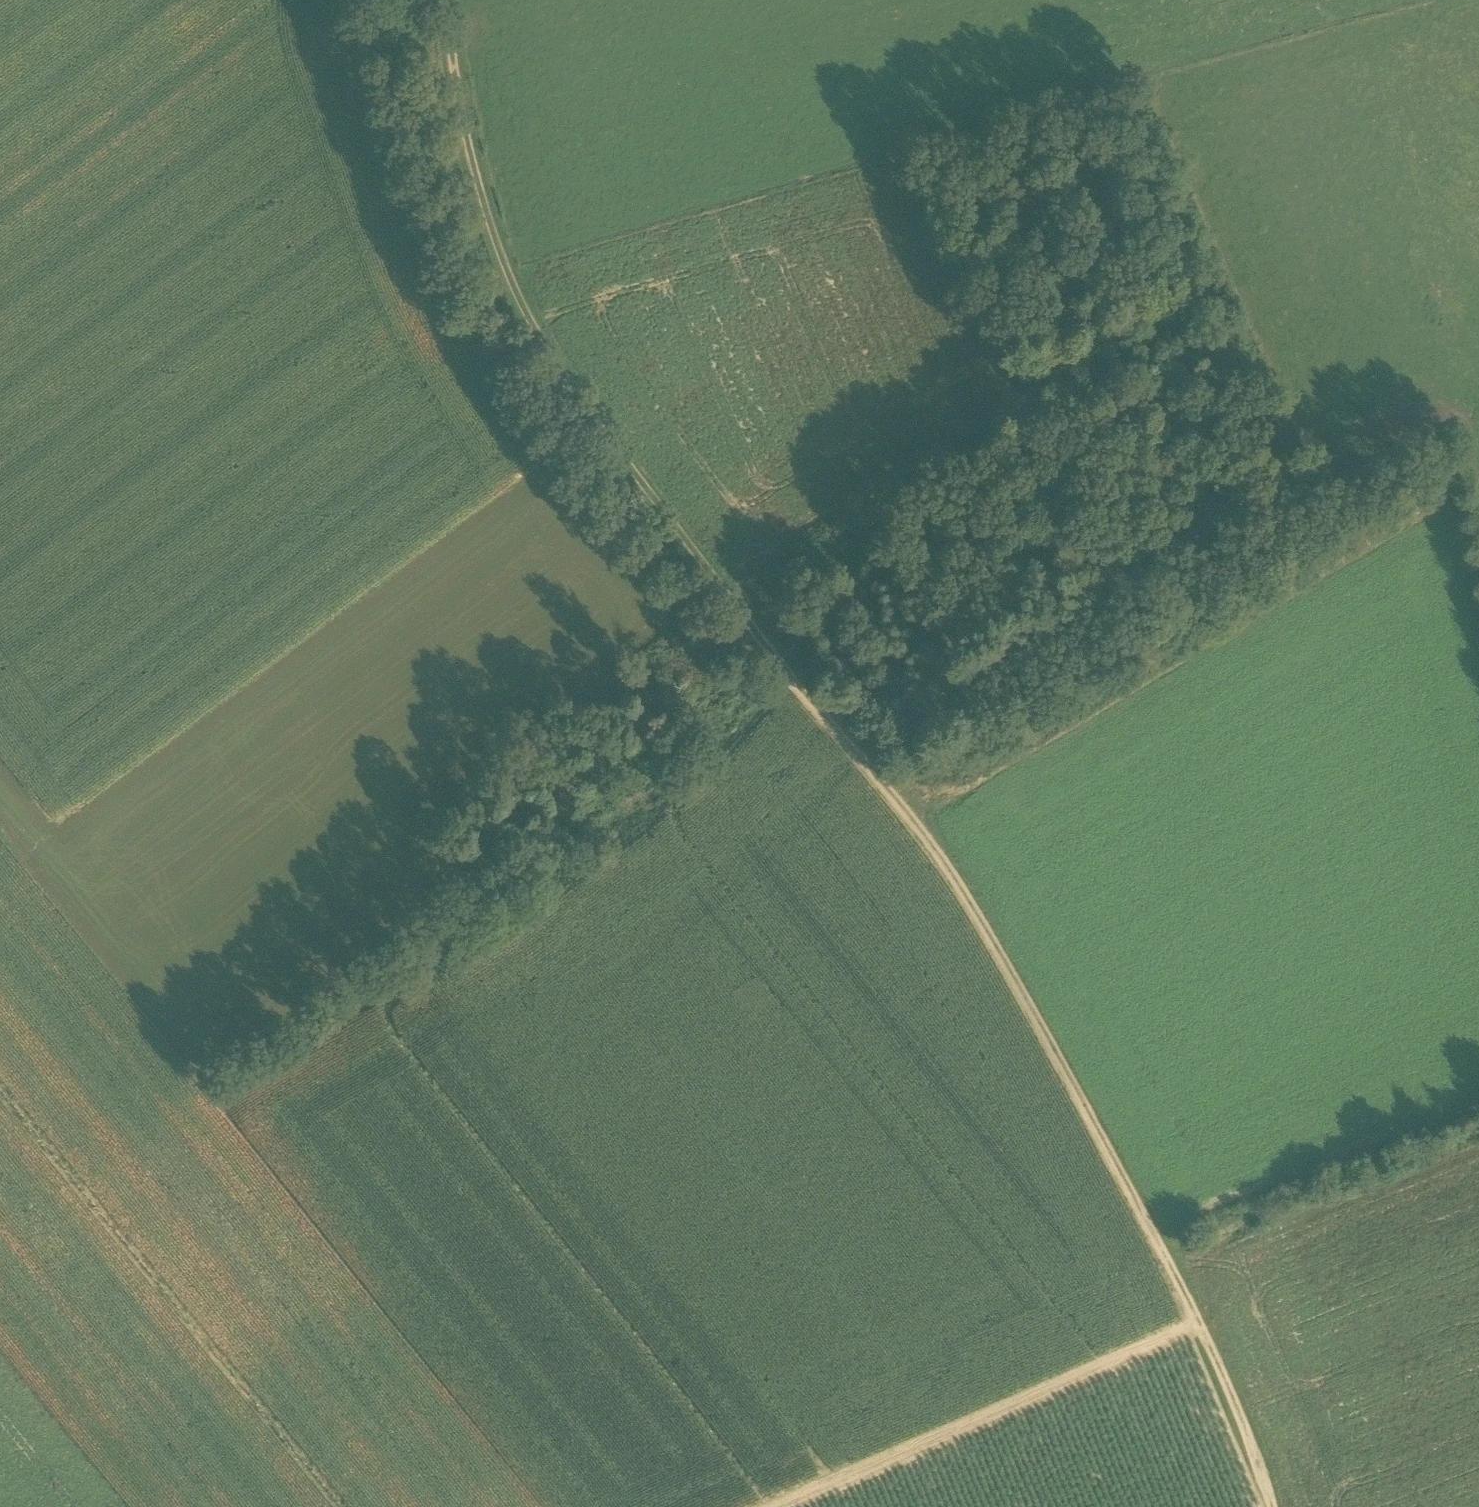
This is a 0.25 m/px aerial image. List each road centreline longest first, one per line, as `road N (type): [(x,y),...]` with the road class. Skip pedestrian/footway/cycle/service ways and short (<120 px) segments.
road 1 (track): [(1271,1506),(1200,1321),(940,841),(722,593),(533,343),(475,175),(449,0)]

